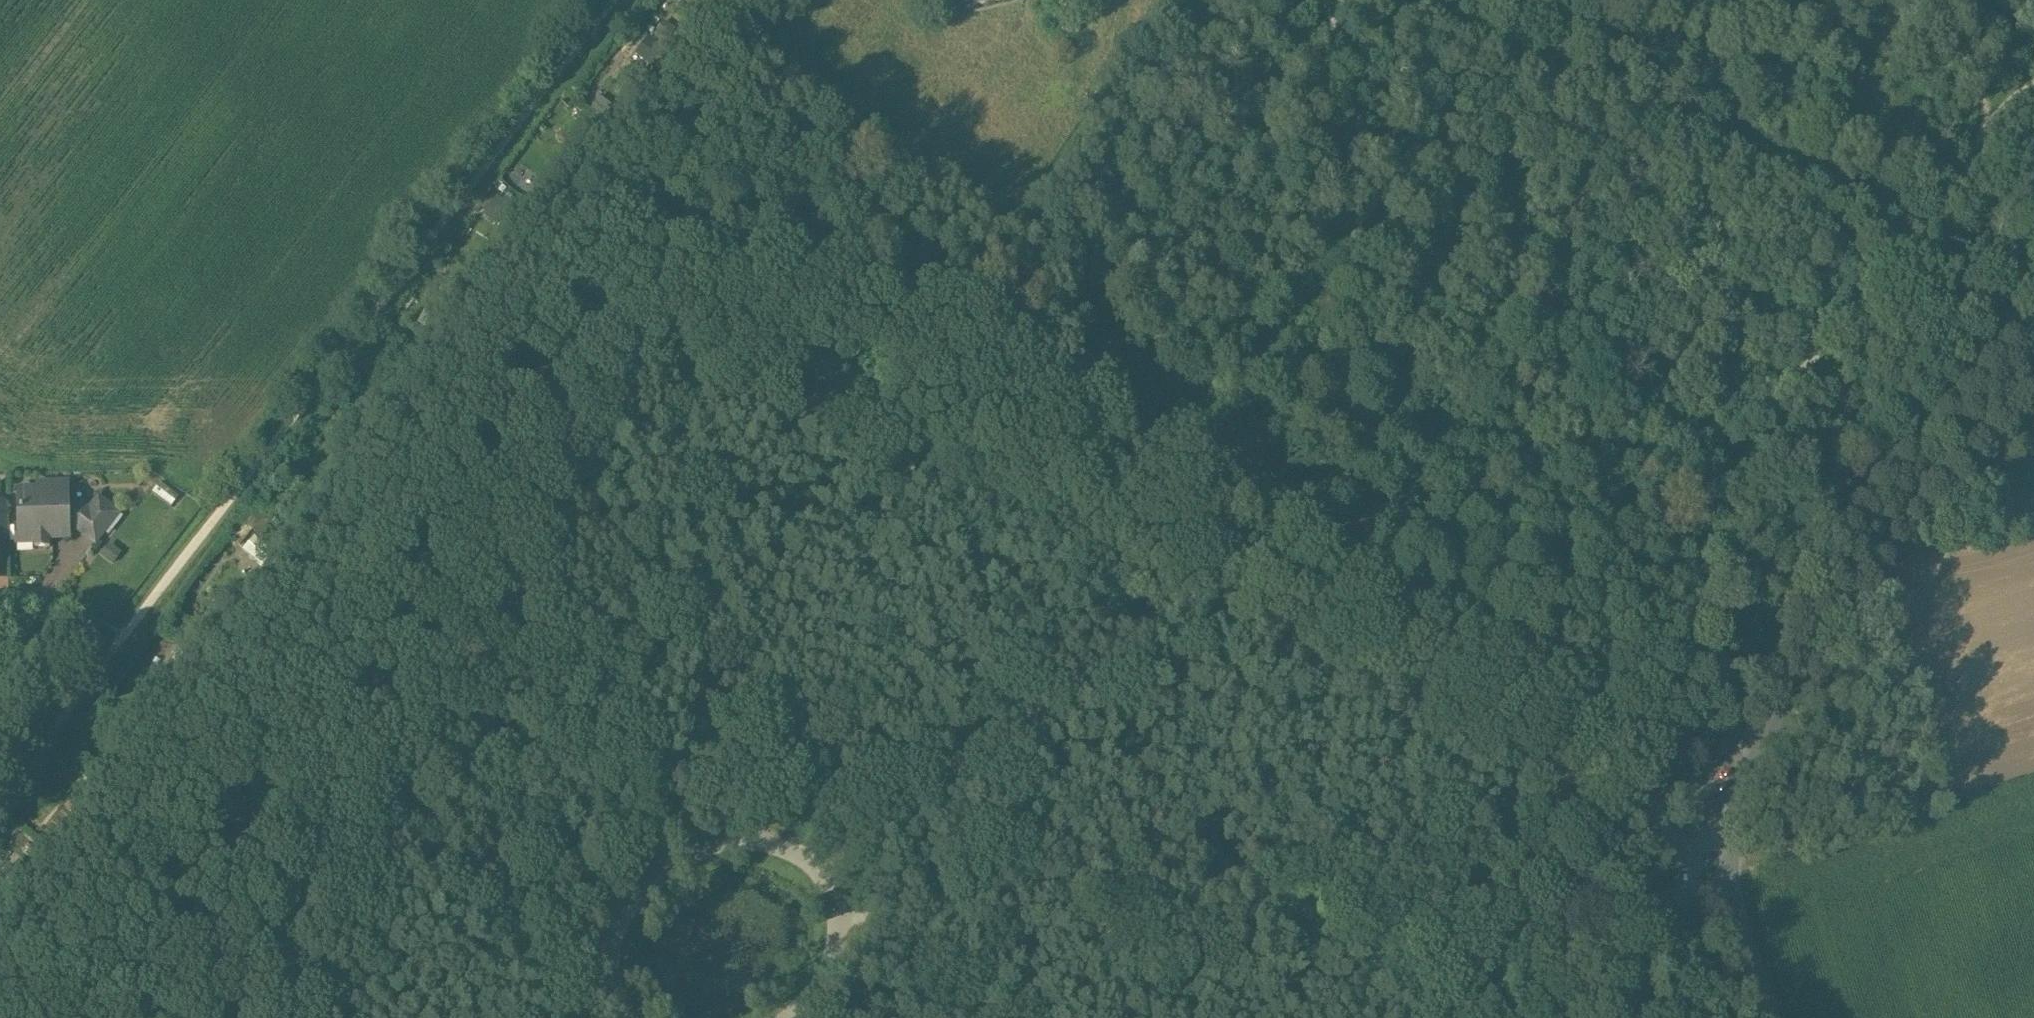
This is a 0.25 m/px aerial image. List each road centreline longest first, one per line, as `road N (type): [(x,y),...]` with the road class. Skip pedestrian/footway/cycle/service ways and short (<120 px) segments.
road 1 (unclassified): [(1728,897),(1723,836),(1843,597),(1891,528),(2033,362)]
road 2 (unclassified): [(1504,1017),(1664,899),(1728,897)]
road 3 (track): [(1307,270),(1224,259),(1122,279)]
road 4 (unclassified): [(1767,1017),(1728,897)]

